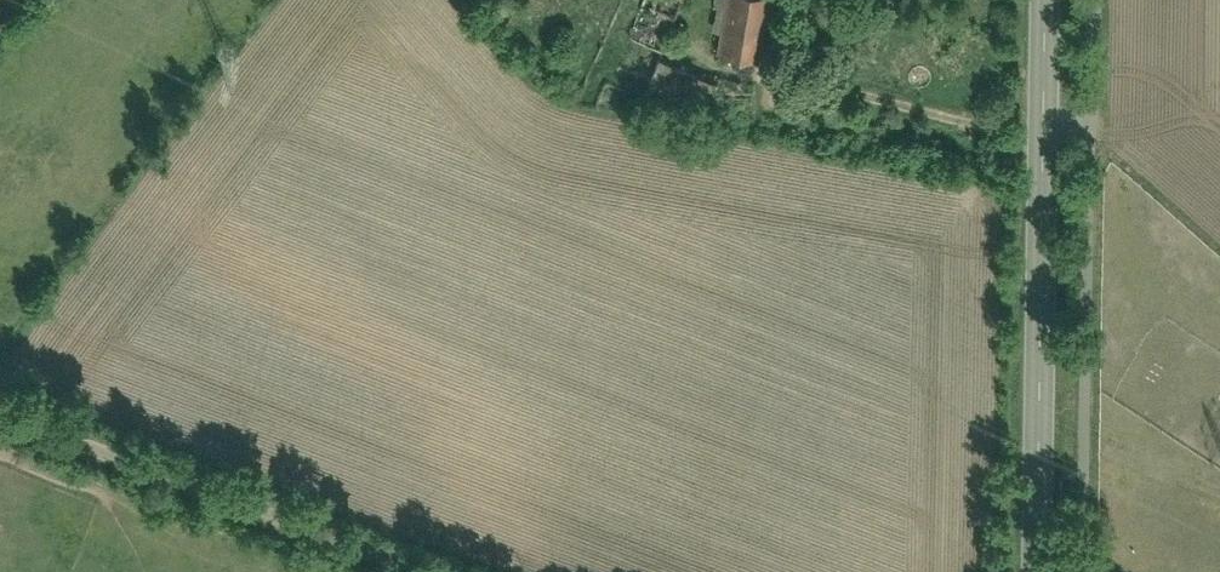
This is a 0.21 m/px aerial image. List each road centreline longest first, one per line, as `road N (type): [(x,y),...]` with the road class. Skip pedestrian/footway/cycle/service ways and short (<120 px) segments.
road 1 (tertiary): [(1039,571),(1050,0)]
road 2 (residential): [(401,571),(0,417)]

